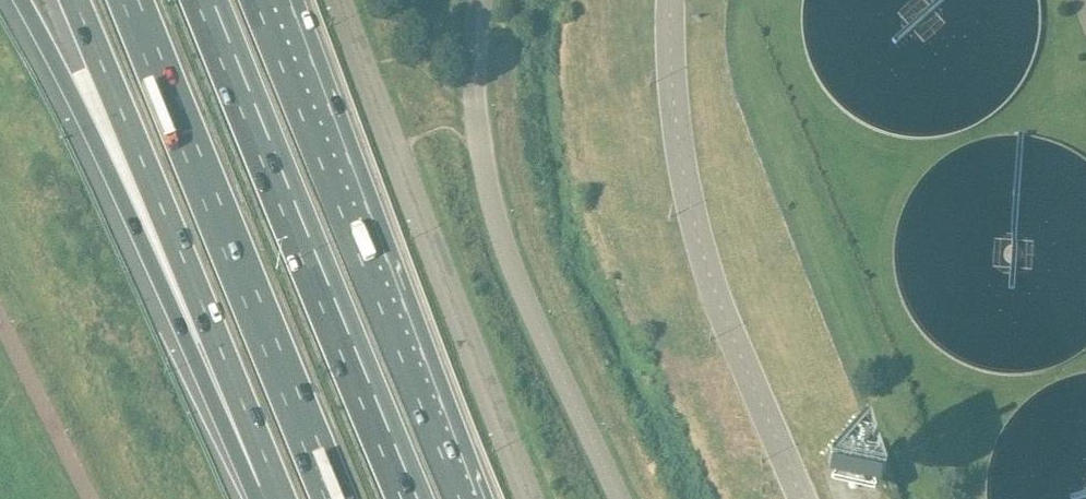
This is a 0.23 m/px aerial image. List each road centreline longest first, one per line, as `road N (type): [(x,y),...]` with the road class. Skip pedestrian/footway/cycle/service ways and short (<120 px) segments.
road 1 (motorway): [(23,0),(63,67),(260,498)]
road 2 (motorway): [(409,498),(200,0)]
road 3 (motorway): [(130,0),(335,498)]
road 4 (motorway): [(77,0),(278,498)]
road 5 (motorway): [(467,498),(266,0)]
road 6 (tertiary): [(802,498),(702,252),(674,104),(672,0)]

